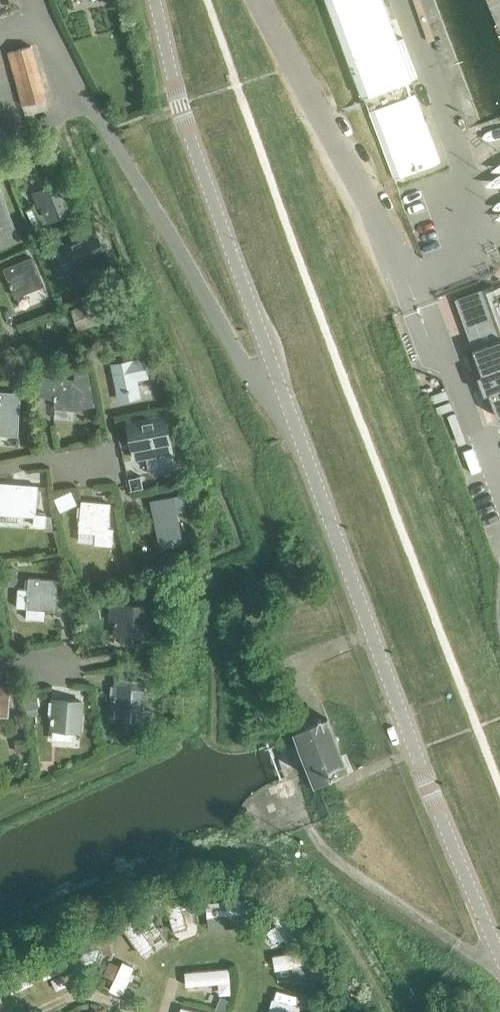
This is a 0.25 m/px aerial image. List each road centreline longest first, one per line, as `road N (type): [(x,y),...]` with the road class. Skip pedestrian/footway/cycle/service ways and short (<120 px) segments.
road 1 (tertiary): [(499,956),(428,787),(279,385)]
road 2 (tertiary): [(279,385),(153,0)]
road 3 (residential): [(416,275),(261,0)]
road 4 (residential): [(279,385),(257,380),(109,132)]

